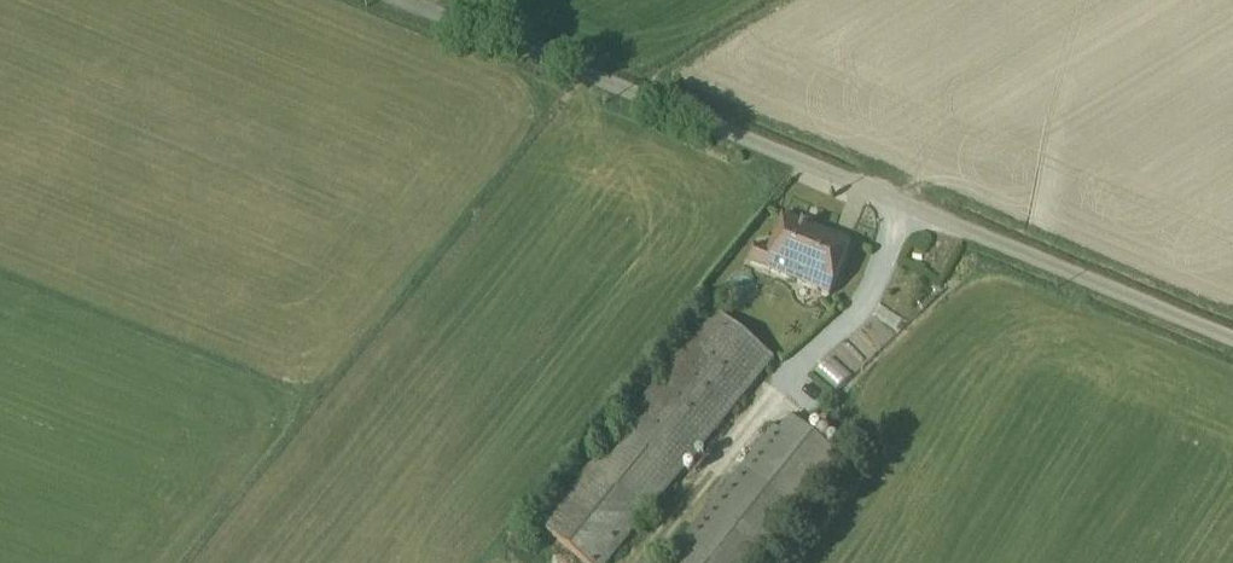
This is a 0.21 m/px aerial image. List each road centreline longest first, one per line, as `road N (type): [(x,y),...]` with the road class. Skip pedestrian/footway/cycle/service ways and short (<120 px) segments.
road 1 (unclassified): [(405,0),(1232,337)]

